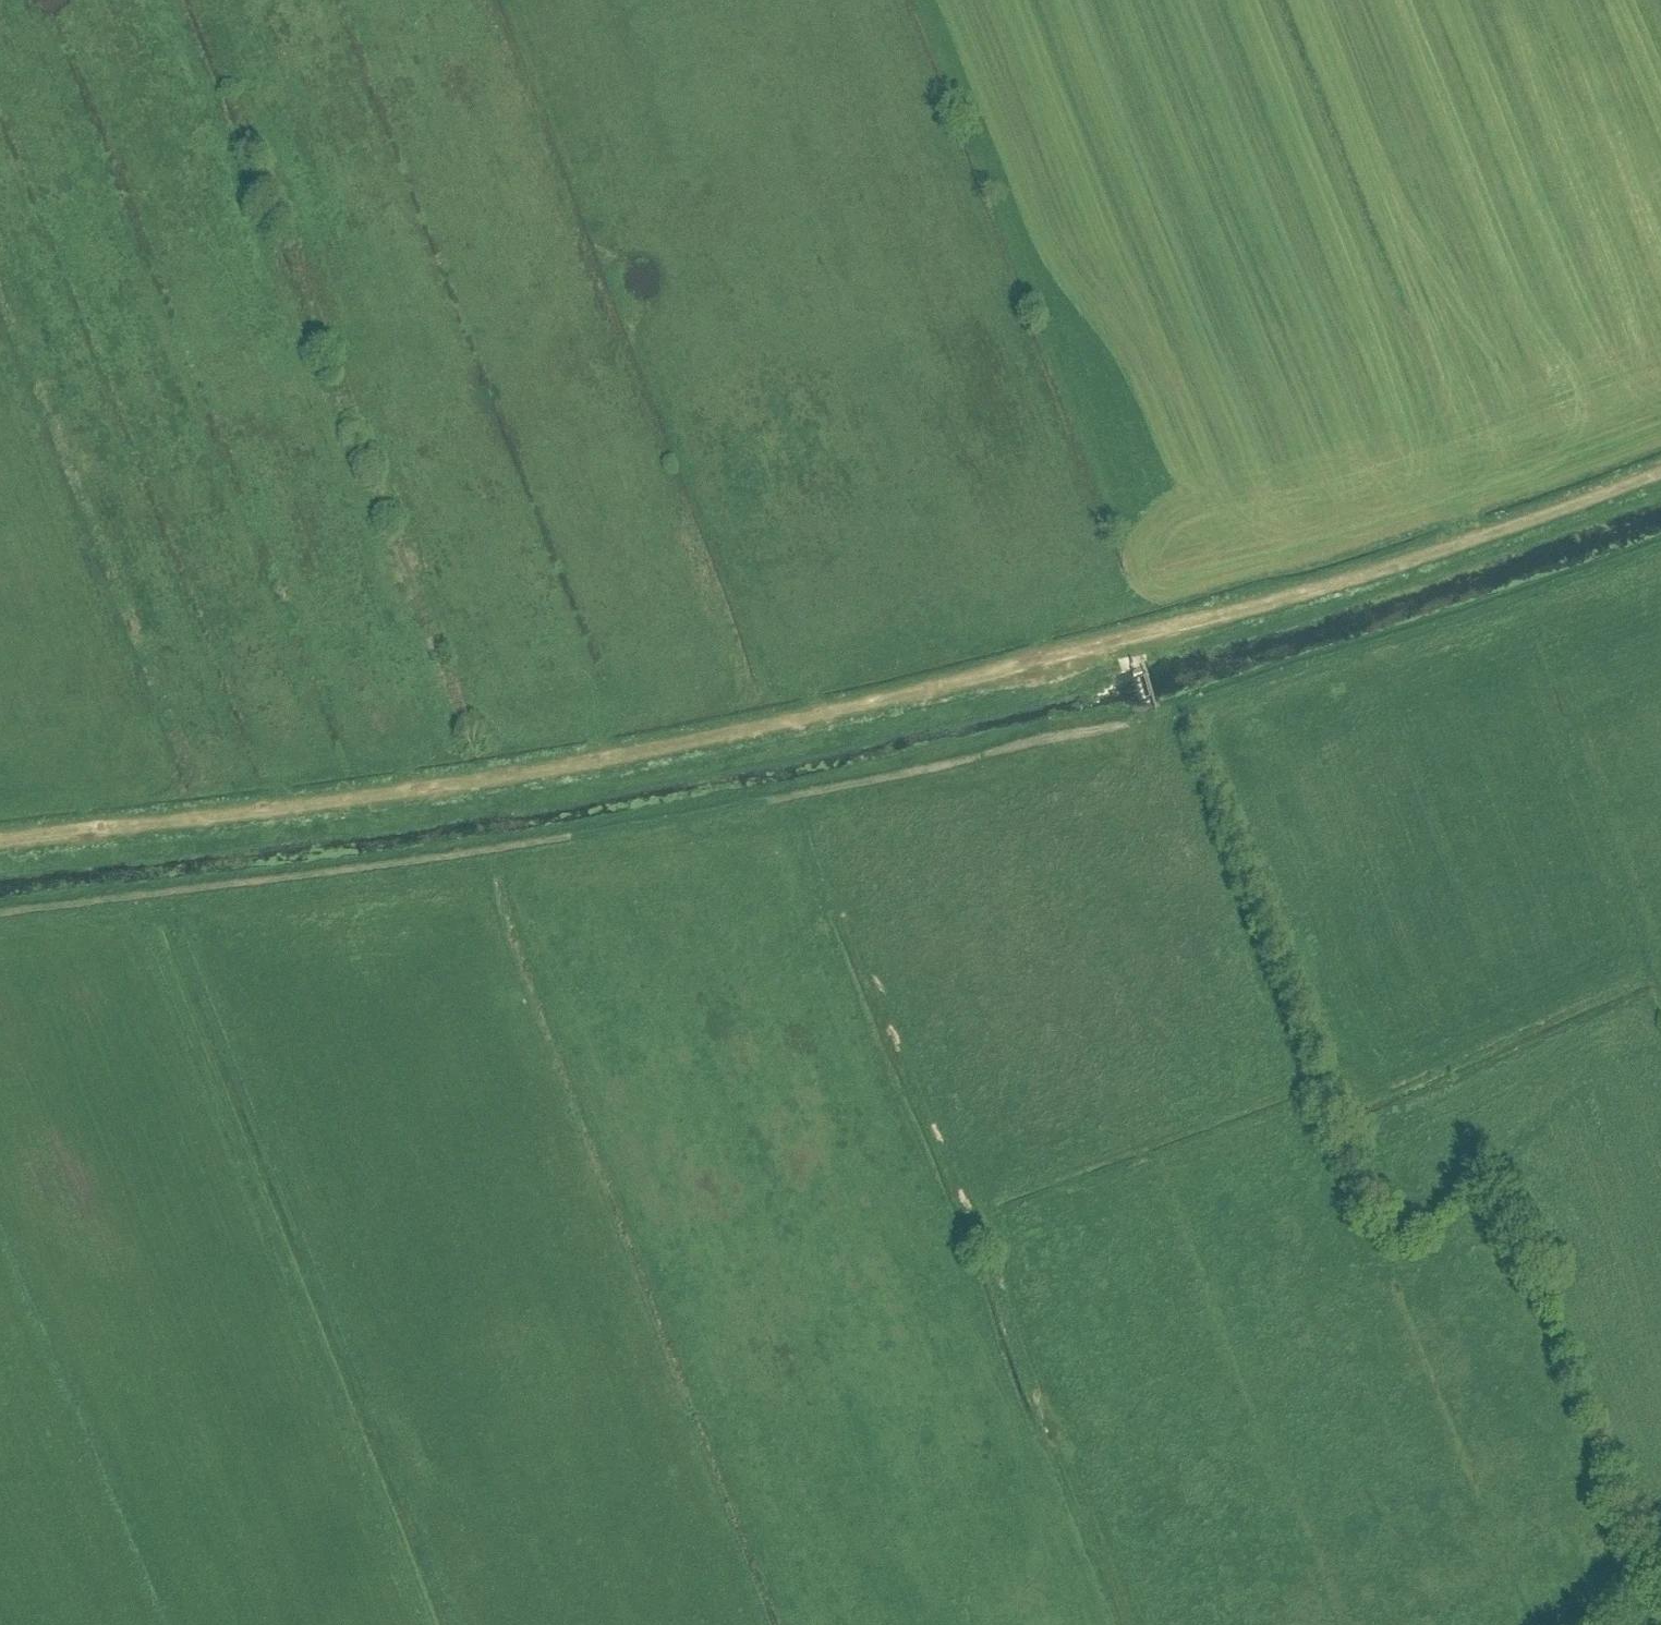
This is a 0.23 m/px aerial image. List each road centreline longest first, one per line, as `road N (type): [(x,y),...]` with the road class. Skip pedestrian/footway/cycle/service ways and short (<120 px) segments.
road 1 (track): [(1660,475),(1372,576),(927,696),(660,756),(0,848)]

